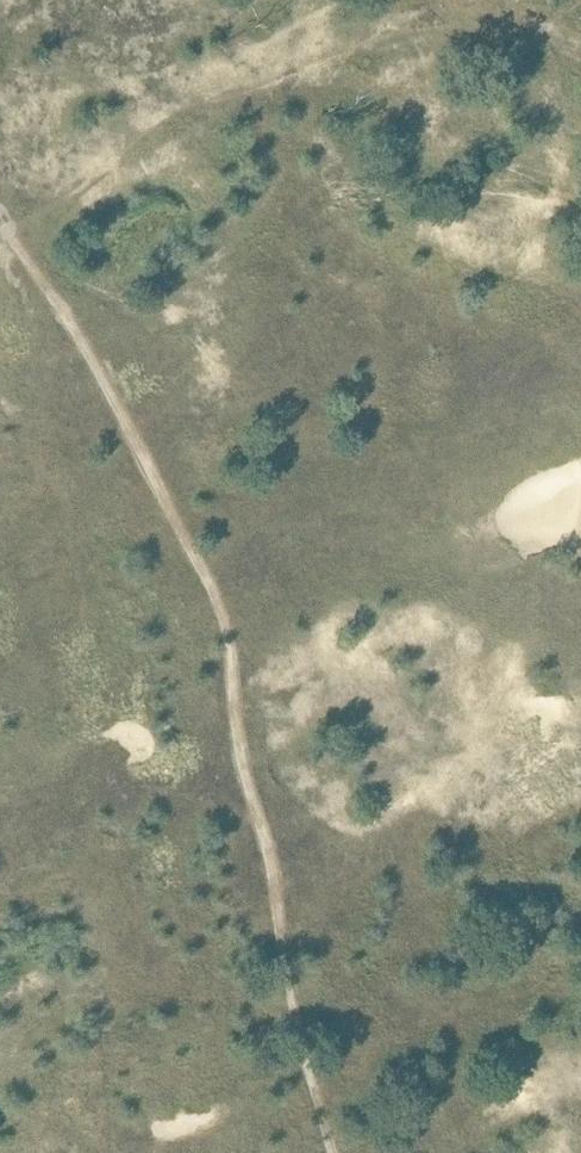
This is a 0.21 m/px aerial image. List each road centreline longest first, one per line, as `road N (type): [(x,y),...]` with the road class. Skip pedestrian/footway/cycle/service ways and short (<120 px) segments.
road 1 (track): [(333,1152),(294,1007),(271,853),(242,762),(220,601),(77,327),(0,217)]

